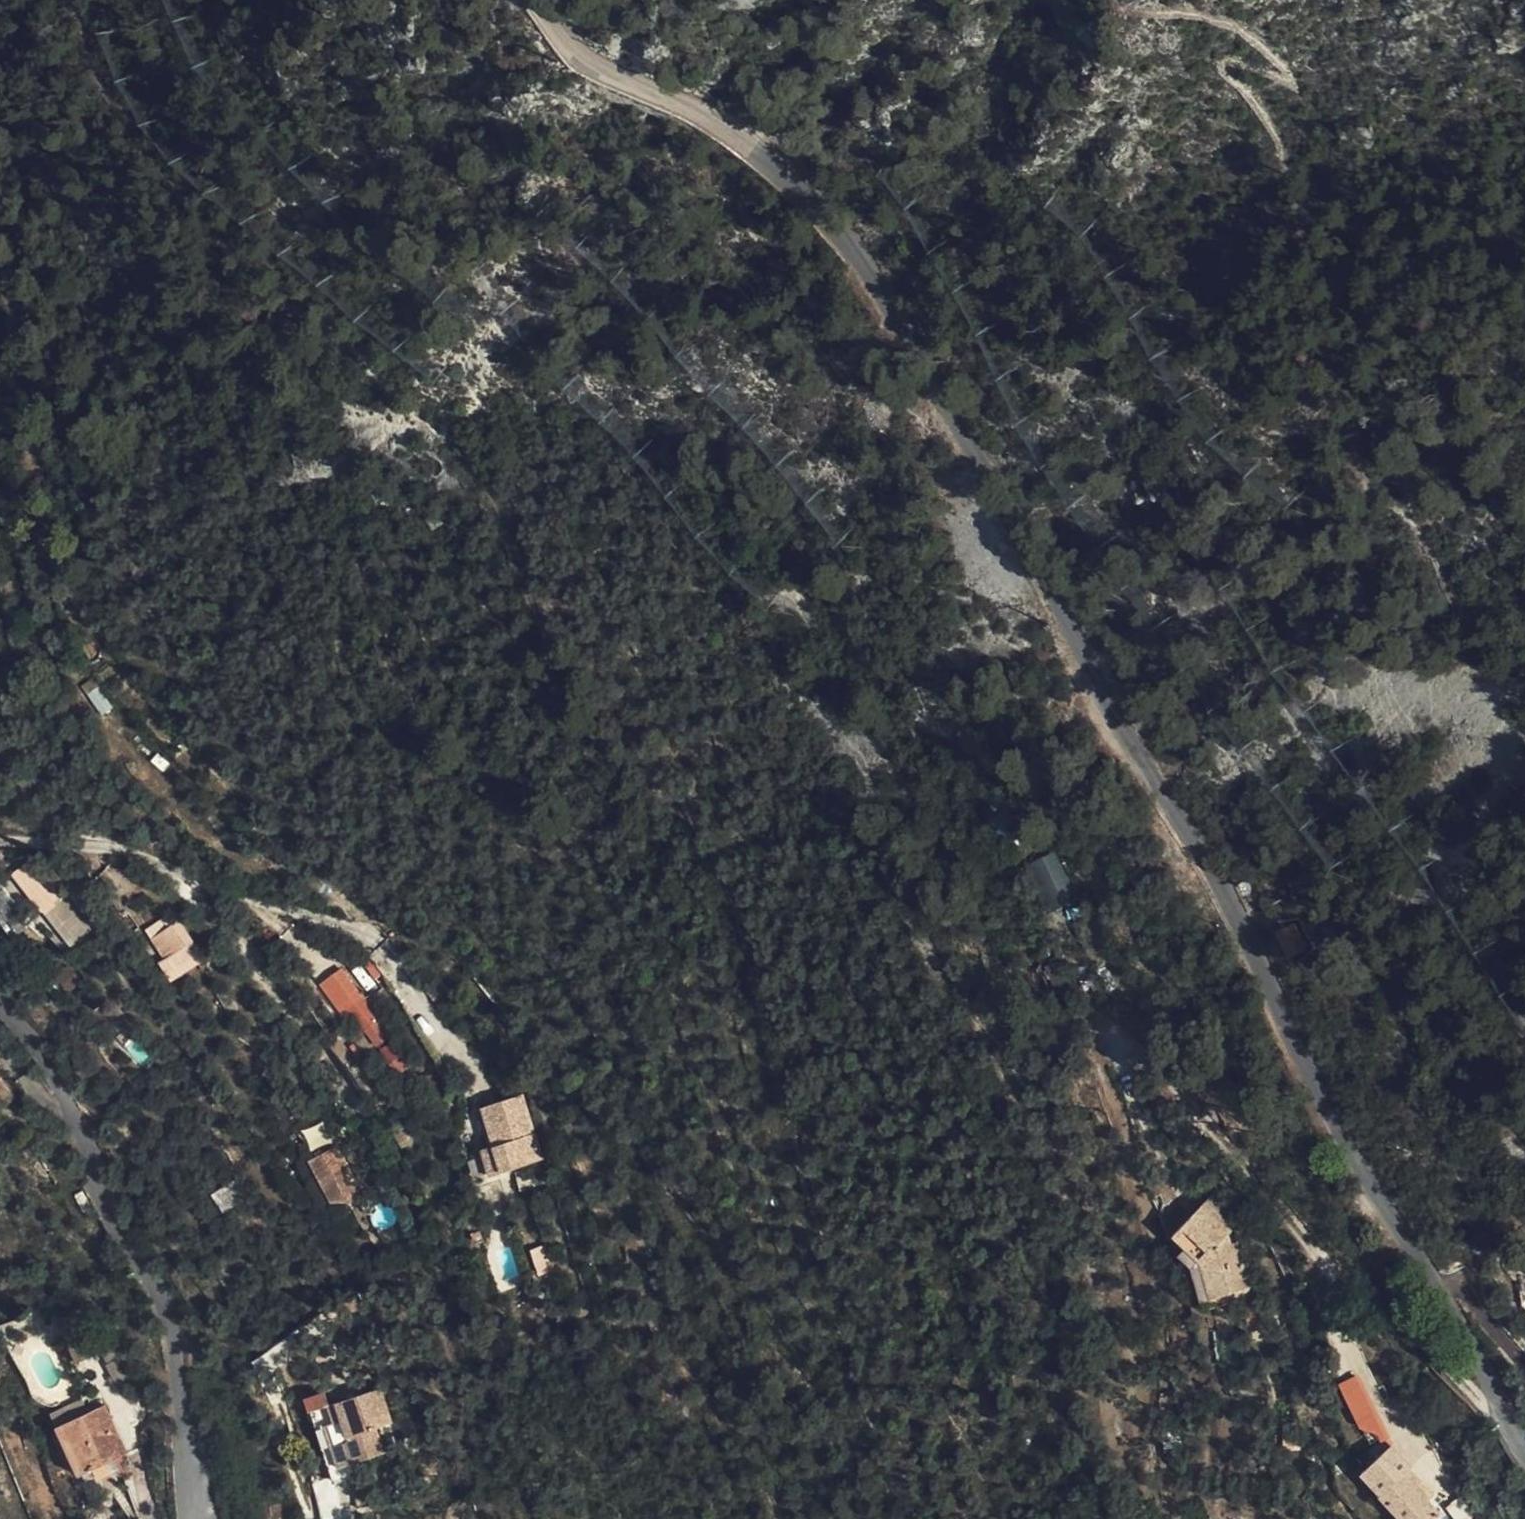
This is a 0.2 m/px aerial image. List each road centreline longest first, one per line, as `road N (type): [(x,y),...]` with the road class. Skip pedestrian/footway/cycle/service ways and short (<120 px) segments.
road 1 (unclassified): [(1524,1442),(861,258),(784,171),(714,124),(579,52),(538,0)]

